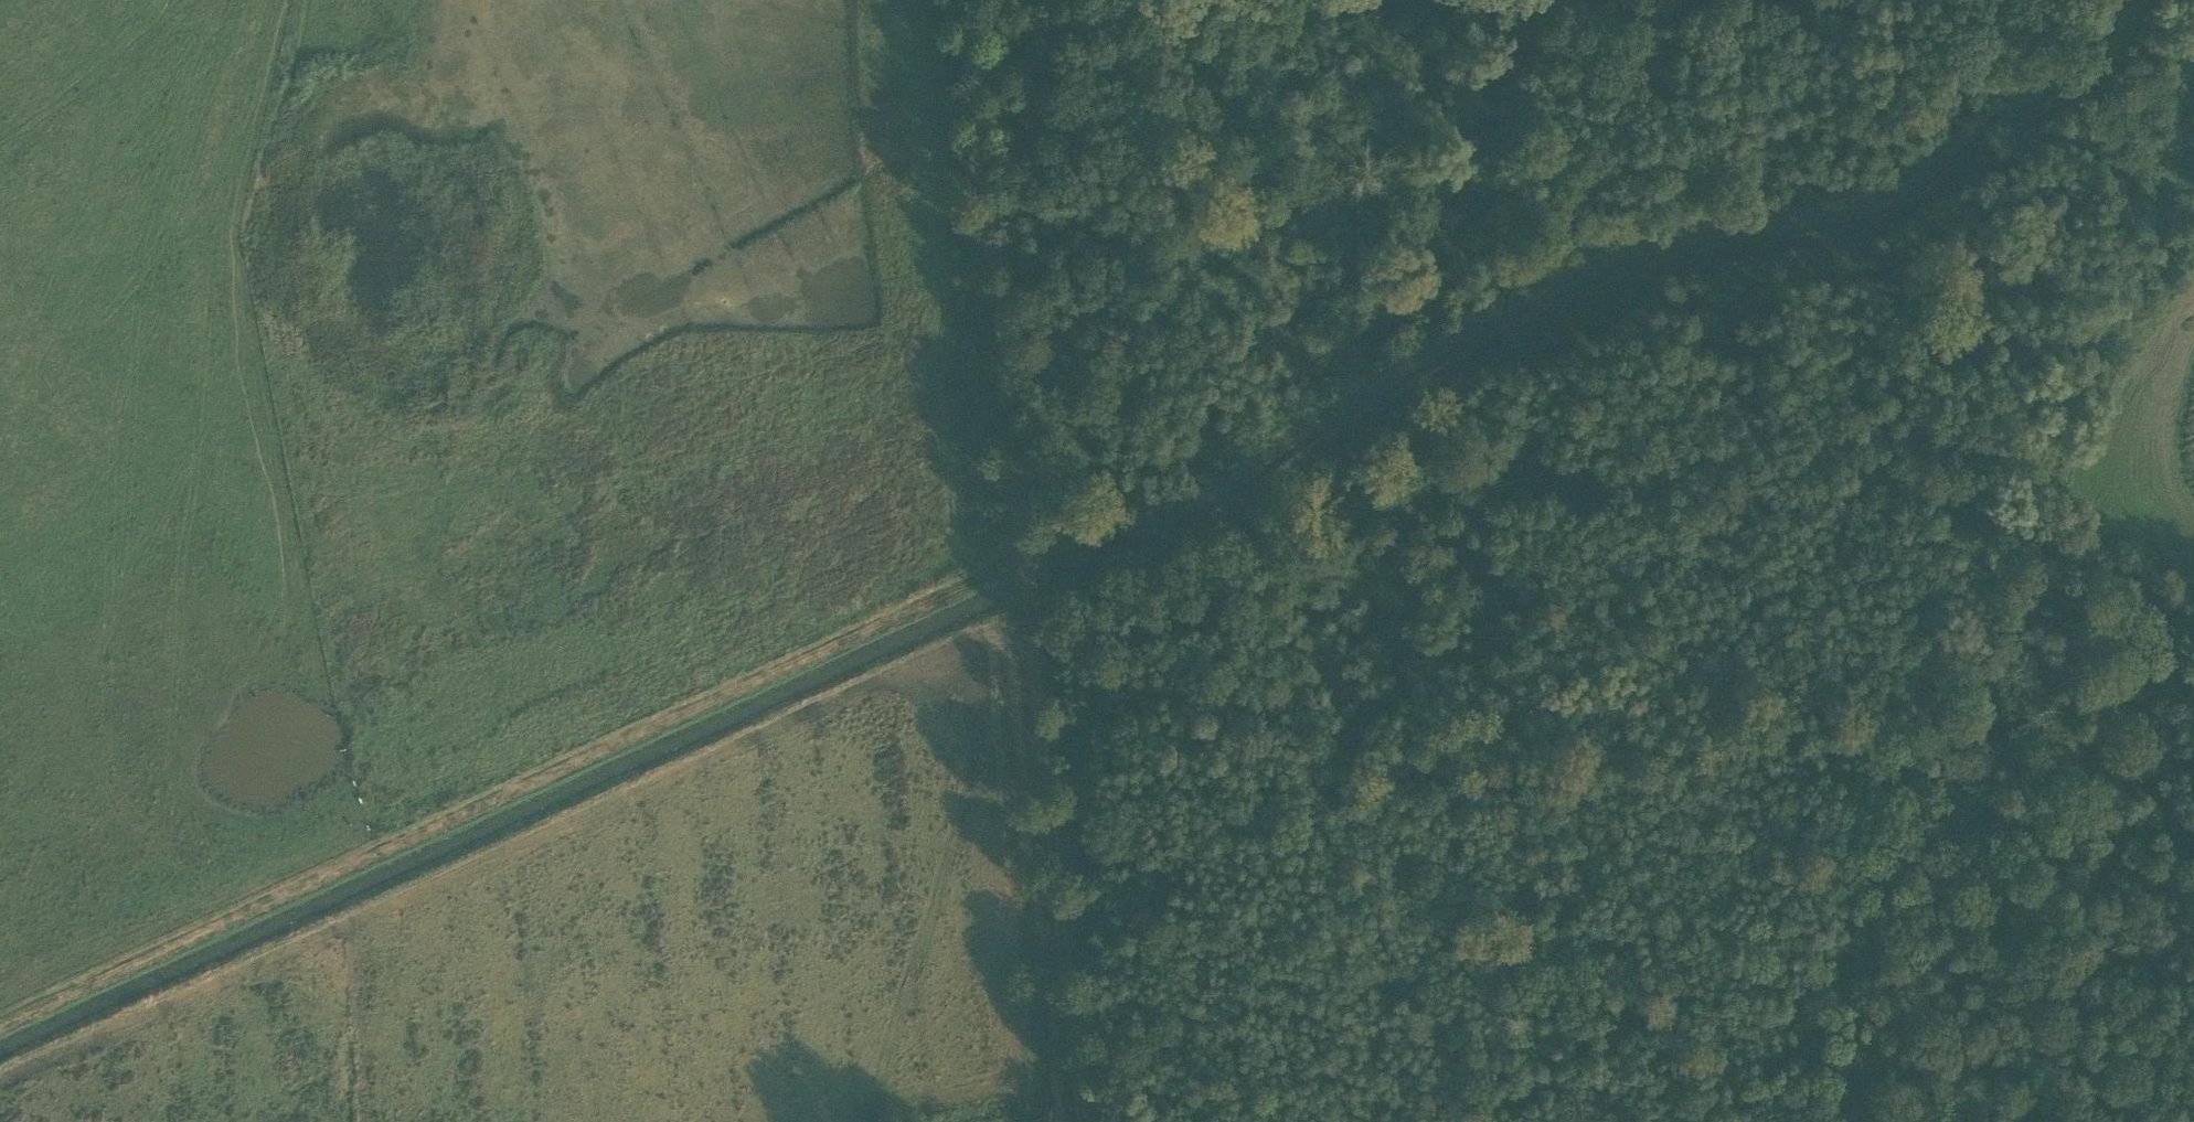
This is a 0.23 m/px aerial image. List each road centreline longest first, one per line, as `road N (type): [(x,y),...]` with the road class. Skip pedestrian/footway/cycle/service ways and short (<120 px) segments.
road 1 (track): [(1023,559),(0,1033)]
road 2 (track): [(970,10),(1023,559)]
road 3 (track): [(1027,604),(1080,1121)]
road 4 (track): [(2193,289),(2112,453),(2110,484),(2127,518),(2193,553)]
road 5 (track): [(2012,131),(2110,66),(2145,0)]

